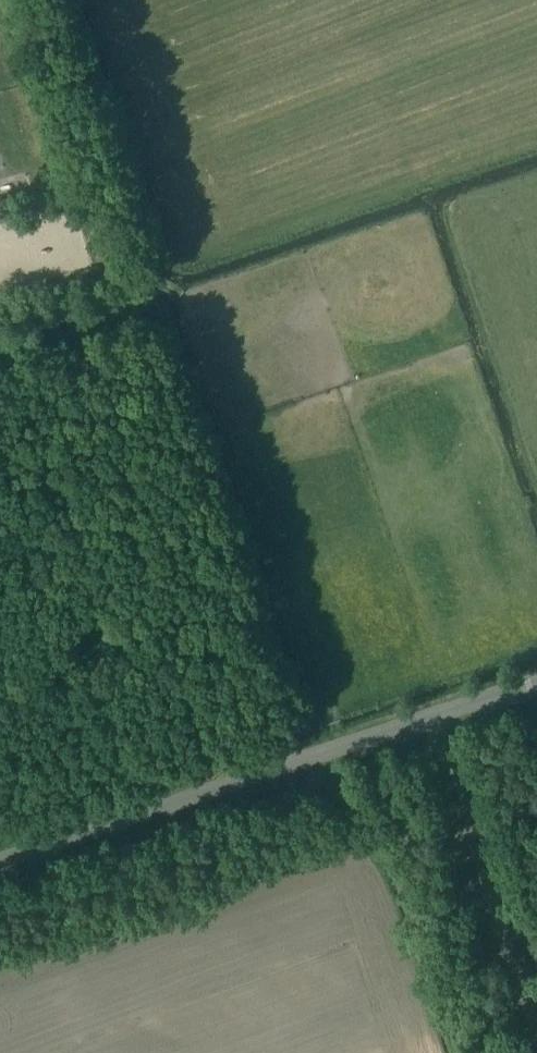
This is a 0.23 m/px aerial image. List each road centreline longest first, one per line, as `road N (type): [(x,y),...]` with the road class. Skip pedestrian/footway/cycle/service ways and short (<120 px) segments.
road 1 (unclassified): [(0,855),(536,676)]

